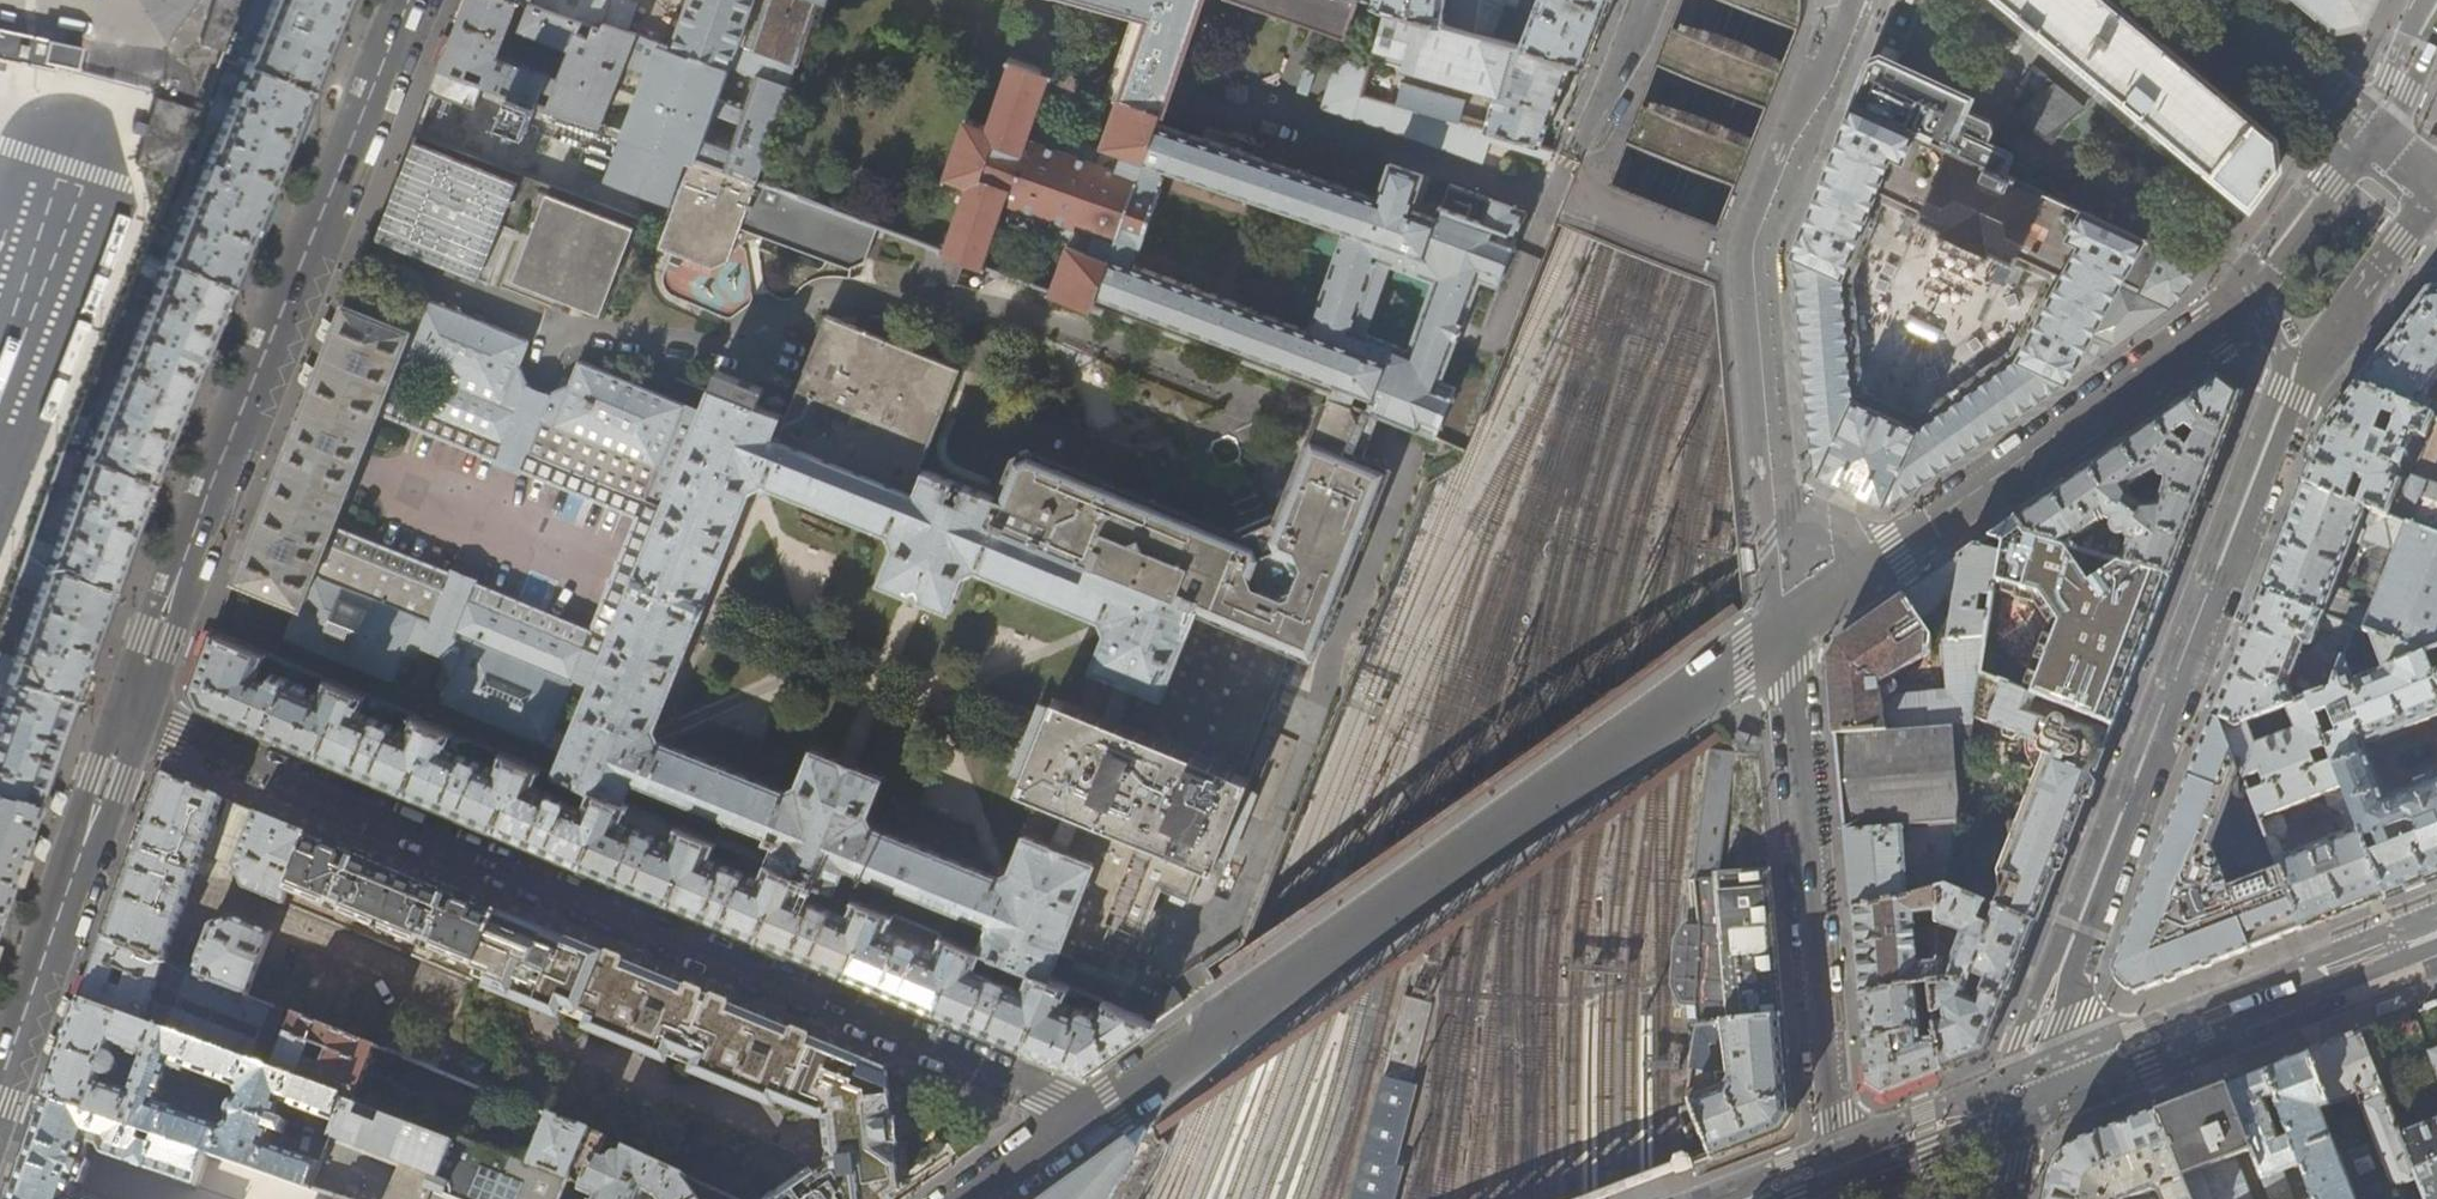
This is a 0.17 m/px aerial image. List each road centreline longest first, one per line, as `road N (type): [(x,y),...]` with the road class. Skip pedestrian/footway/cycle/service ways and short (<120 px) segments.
road 1 (residential): [(1841,1188),(1789,628),(1090,1116)]
road 2 (residential): [(1090,1116),(135,714)]
road 3 (residential): [(2436,194),(2295,398),(2077,961),(2066,1053),(2085,1096)]
road 4 (residential): [(135,714),(411,0)]
road 5 (residential): [(0,1080),(135,714)]
road 6 (secondary): [(2085,1096),(2436,957)]
road 7 (secondary): [(1841,1188),(2026,1119)]
road 8 (residential): [(2436,182),(2380,136),(2436,33)]
road 9 (residential): [(1643,0),(1572,155)]
road 10 (residential): [(1090,1116),(969,1198)]

